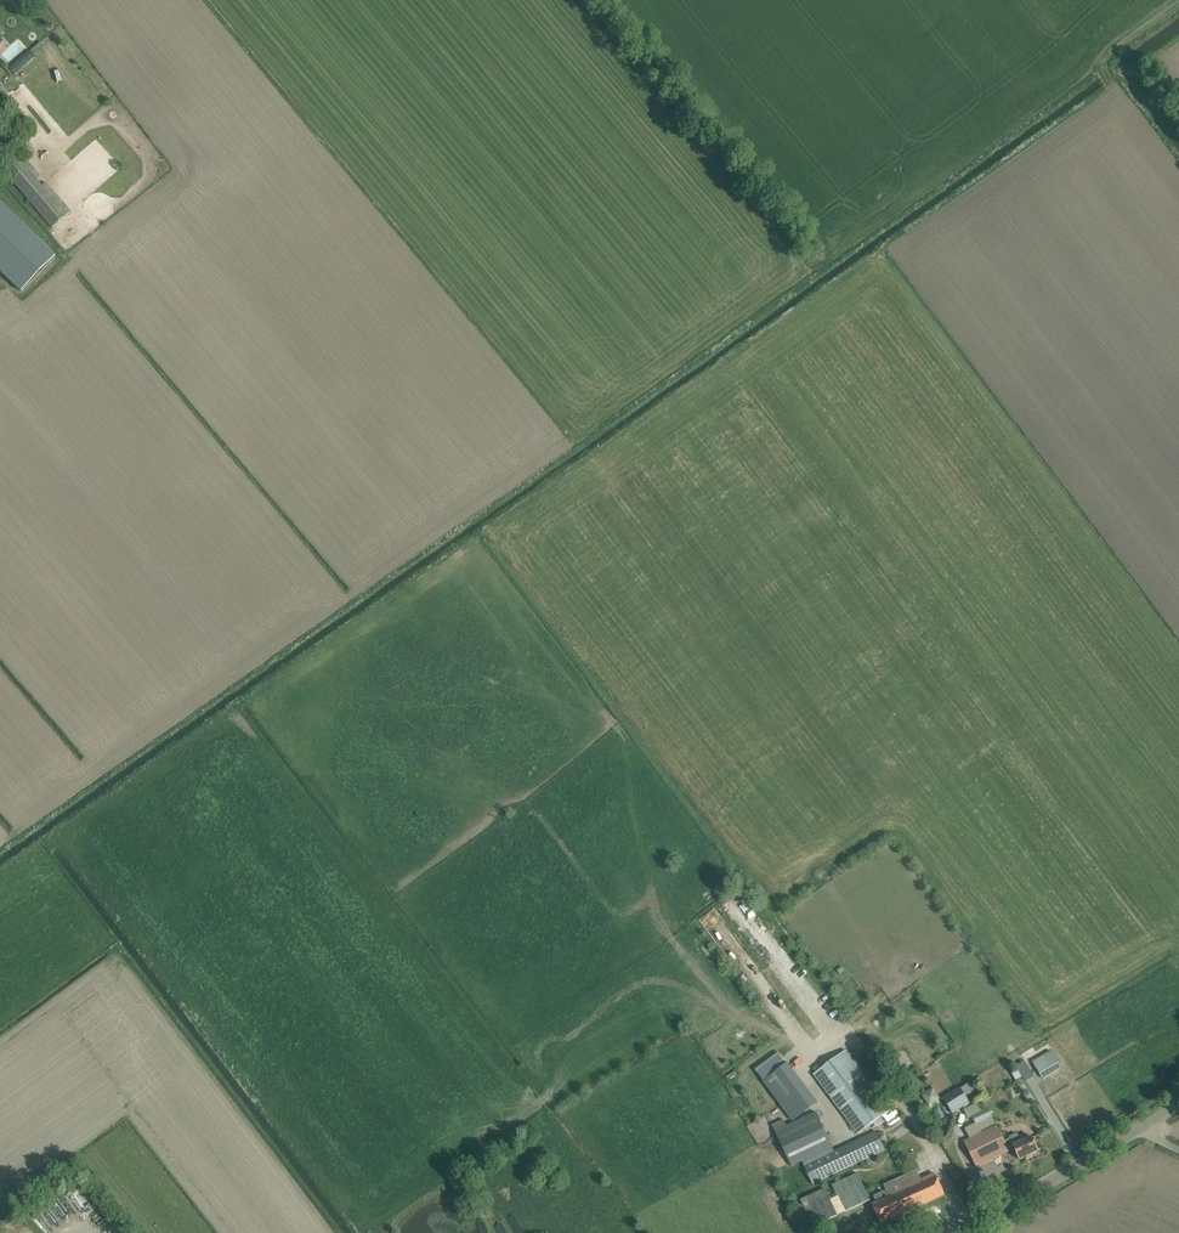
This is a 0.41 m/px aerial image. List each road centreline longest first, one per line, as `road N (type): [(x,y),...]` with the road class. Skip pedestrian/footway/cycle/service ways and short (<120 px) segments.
road 1 (unclassified): [(959,1232),(1178,1106)]

